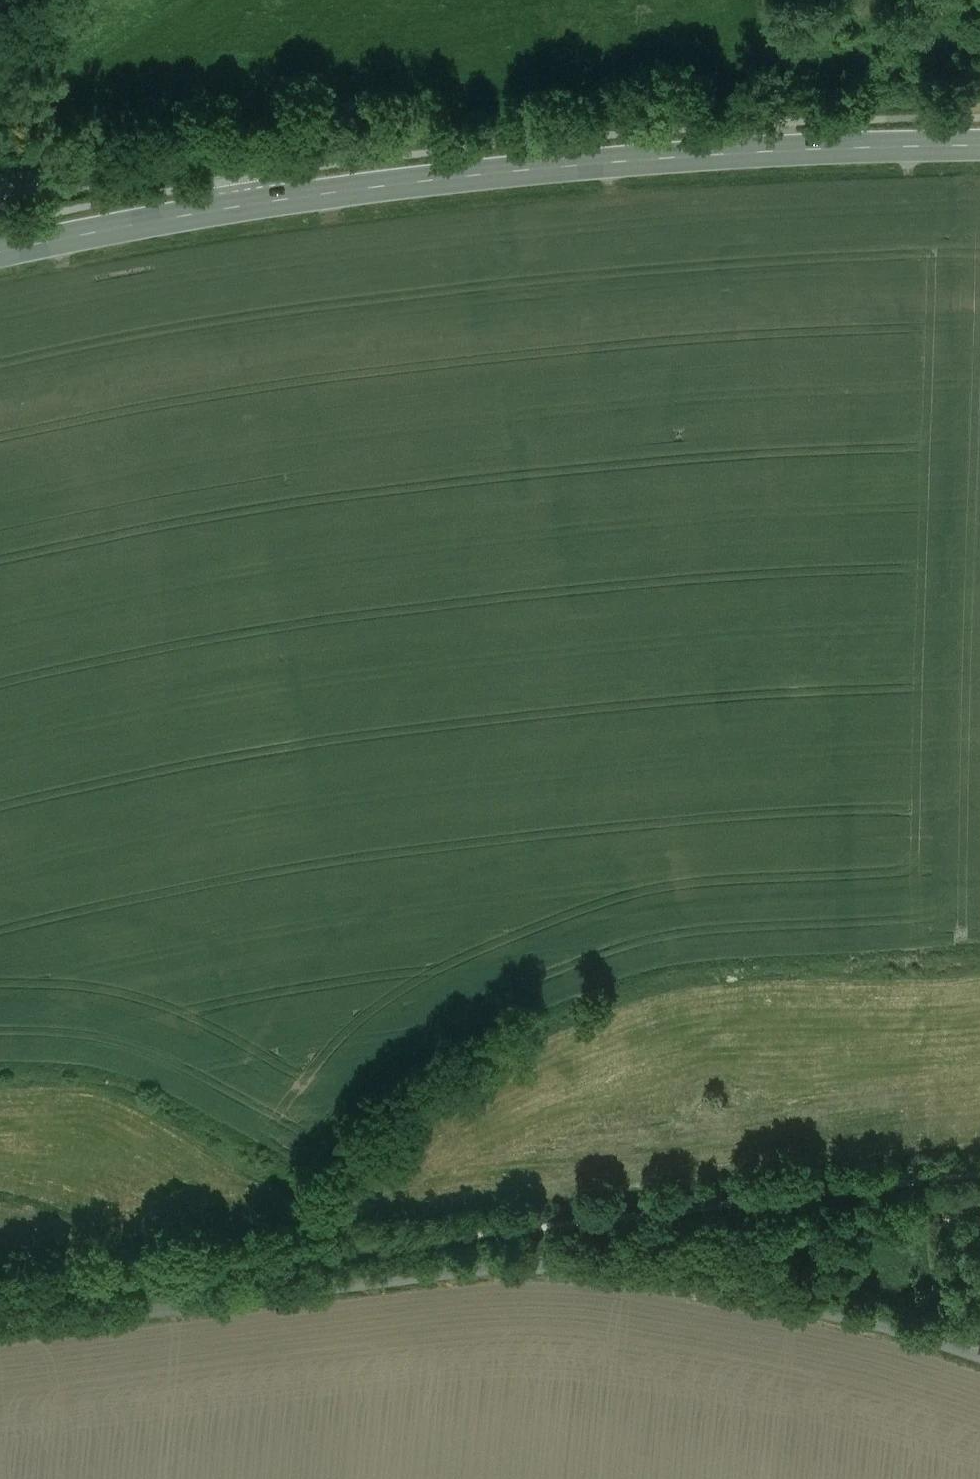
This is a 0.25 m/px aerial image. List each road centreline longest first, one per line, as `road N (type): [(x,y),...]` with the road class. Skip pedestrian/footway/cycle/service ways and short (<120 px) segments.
road 1 (unclassified): [(0,1334),(541,1262),(866,1318),(979,1356)]
road 2 (secondary): [(0,251),(258,201),(565,163),(979,145)]

